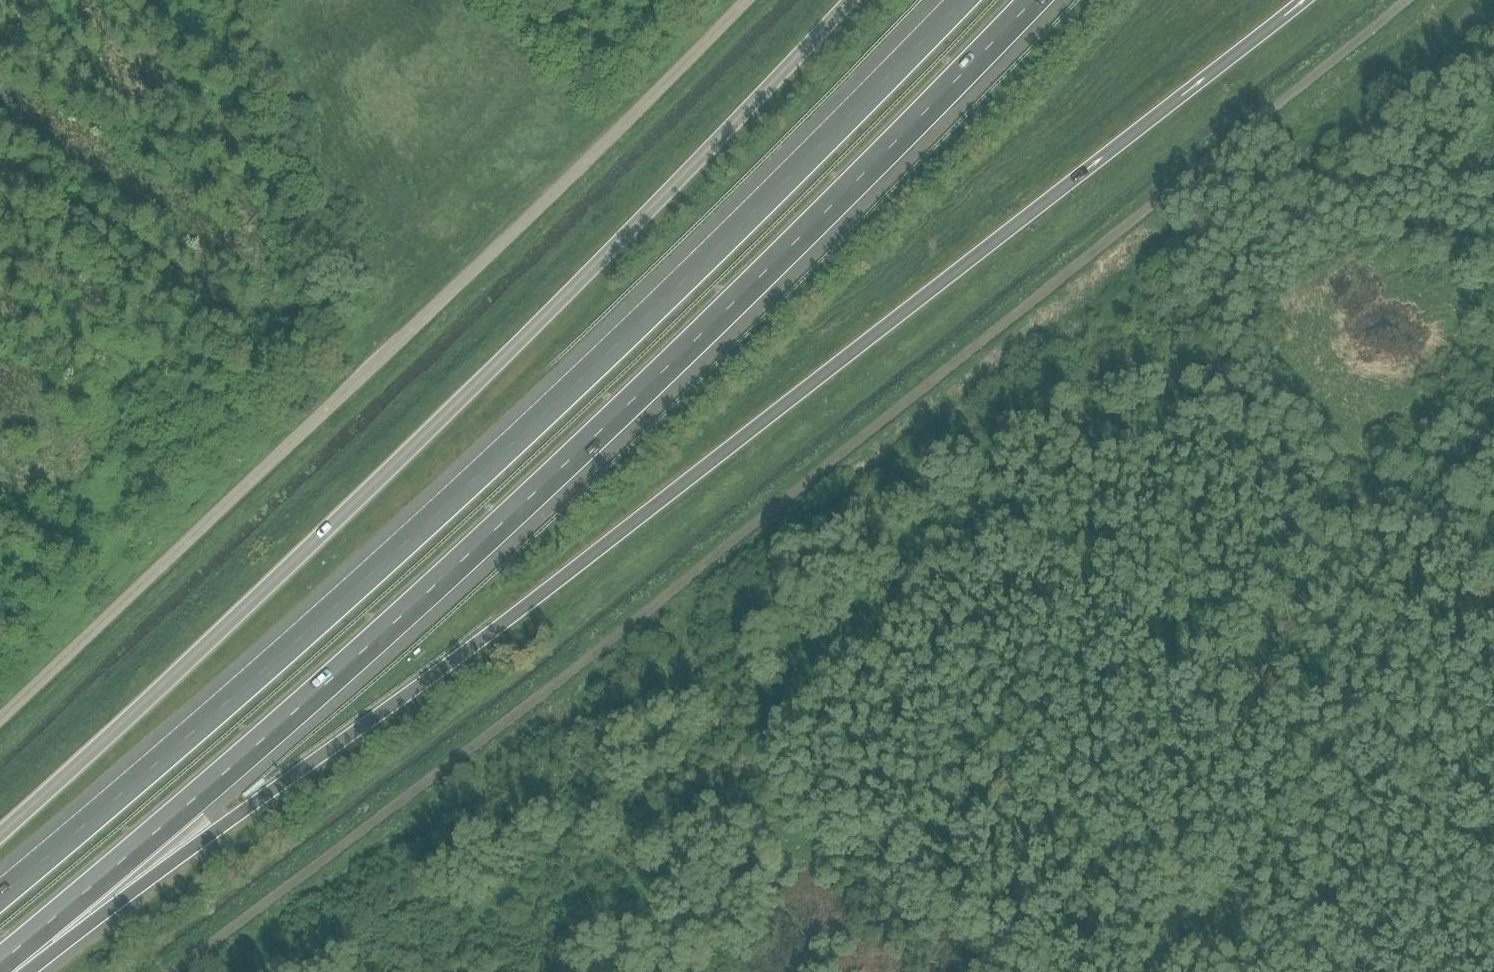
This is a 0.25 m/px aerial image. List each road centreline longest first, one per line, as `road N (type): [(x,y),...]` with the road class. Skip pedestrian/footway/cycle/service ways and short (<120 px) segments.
road 1 (motorway): [(0,970),(243,817),(511,621),(1303,0)]
road 2 (motorway): [(0,961),(379,641),(1031,0)]
road 3 (motorway): [(943,0),(541,419),(0,899)]
road 4 (motorway): [(850,0),(411,451),(0,836)]
road 5 (unclassified): [(0,719),(748,0)]

